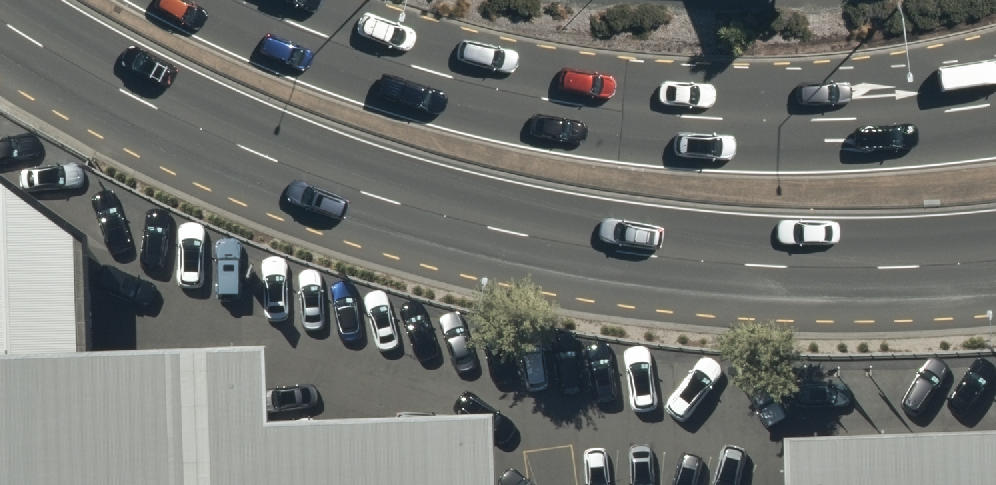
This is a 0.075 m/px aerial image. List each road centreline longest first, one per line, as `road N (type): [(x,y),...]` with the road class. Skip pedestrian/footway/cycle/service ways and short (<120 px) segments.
road 1 (primary): [(995,259),(811,268),(698,262),(442,217),(182,120),(0,21)]
road 2 (primary): [(232,0),(420,71),(556,102),(724,121),(848,122)]
road 3 (primary): [(848,122),(995,63)]
road 4 (primary): [(848,122),(995,104)]

